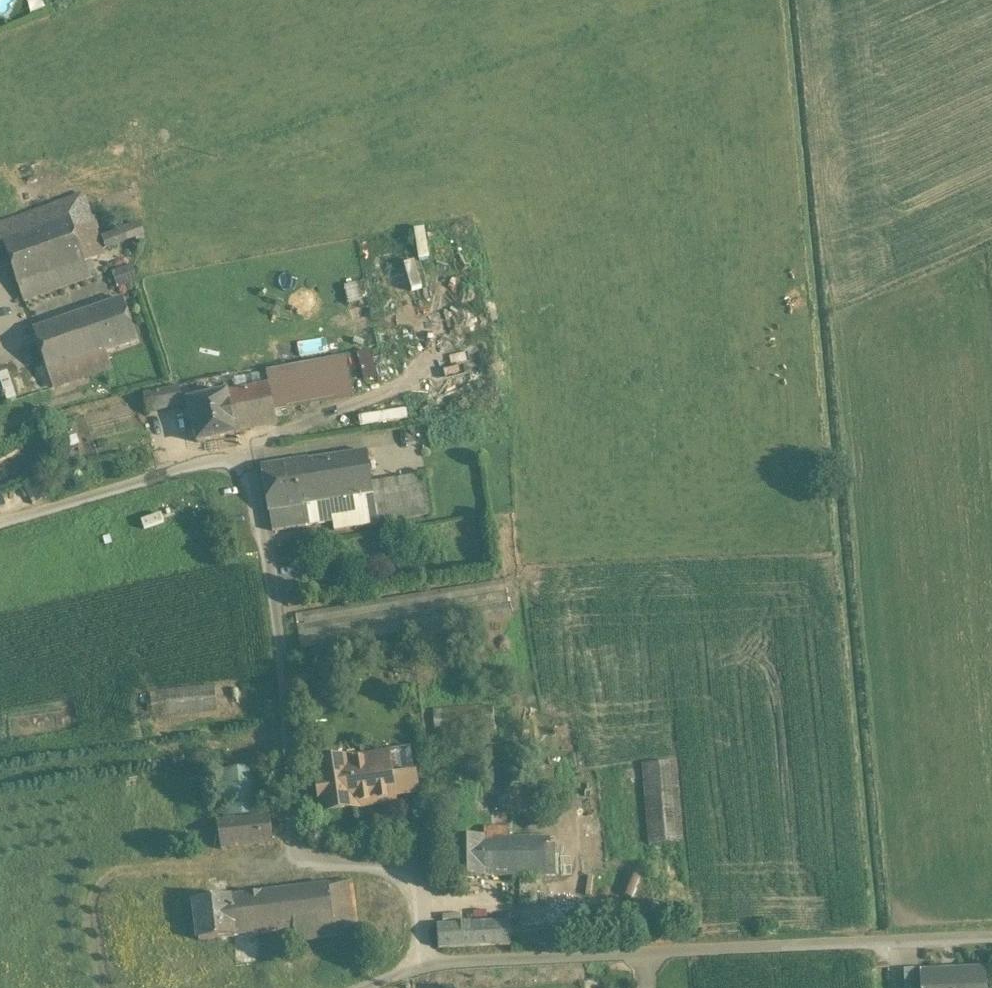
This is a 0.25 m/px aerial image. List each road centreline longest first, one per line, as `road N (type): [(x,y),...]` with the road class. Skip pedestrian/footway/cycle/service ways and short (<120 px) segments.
road 1 (residential): [(0,522),(225,457),(251,470),(283,659),(296,854),(396,865),(420,889),(422,966)]
road 2 (unclassified): [(422,966),(991,934)]

